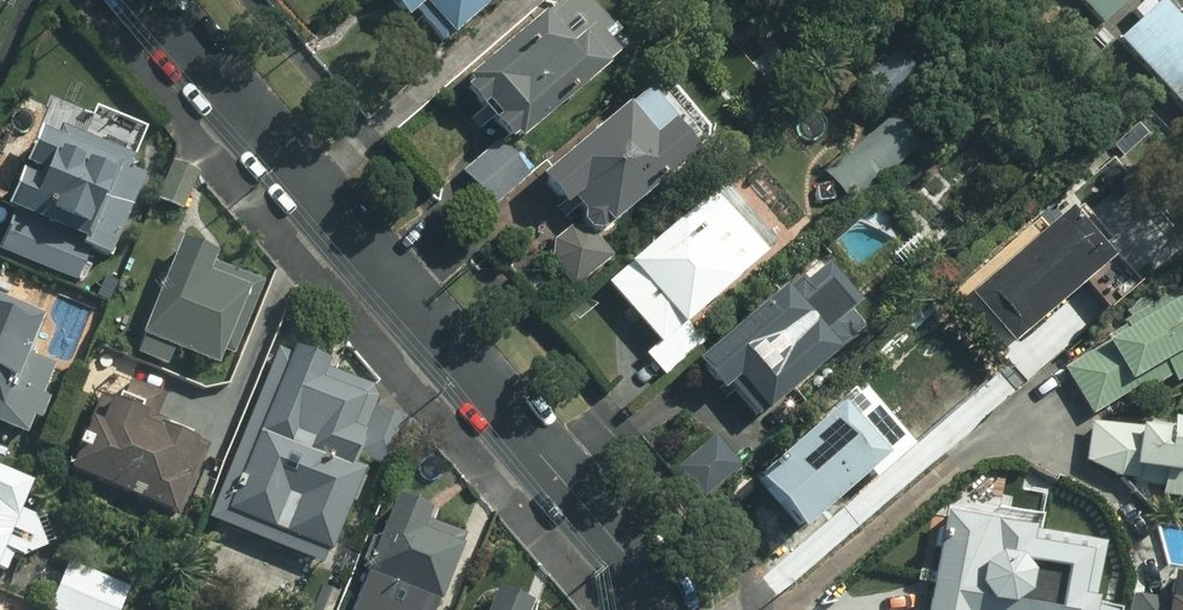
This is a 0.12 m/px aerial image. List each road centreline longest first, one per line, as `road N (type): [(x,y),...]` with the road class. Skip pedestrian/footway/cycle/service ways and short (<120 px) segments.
road 1 (residential): [(141,0),(635,565),(659,609)]

